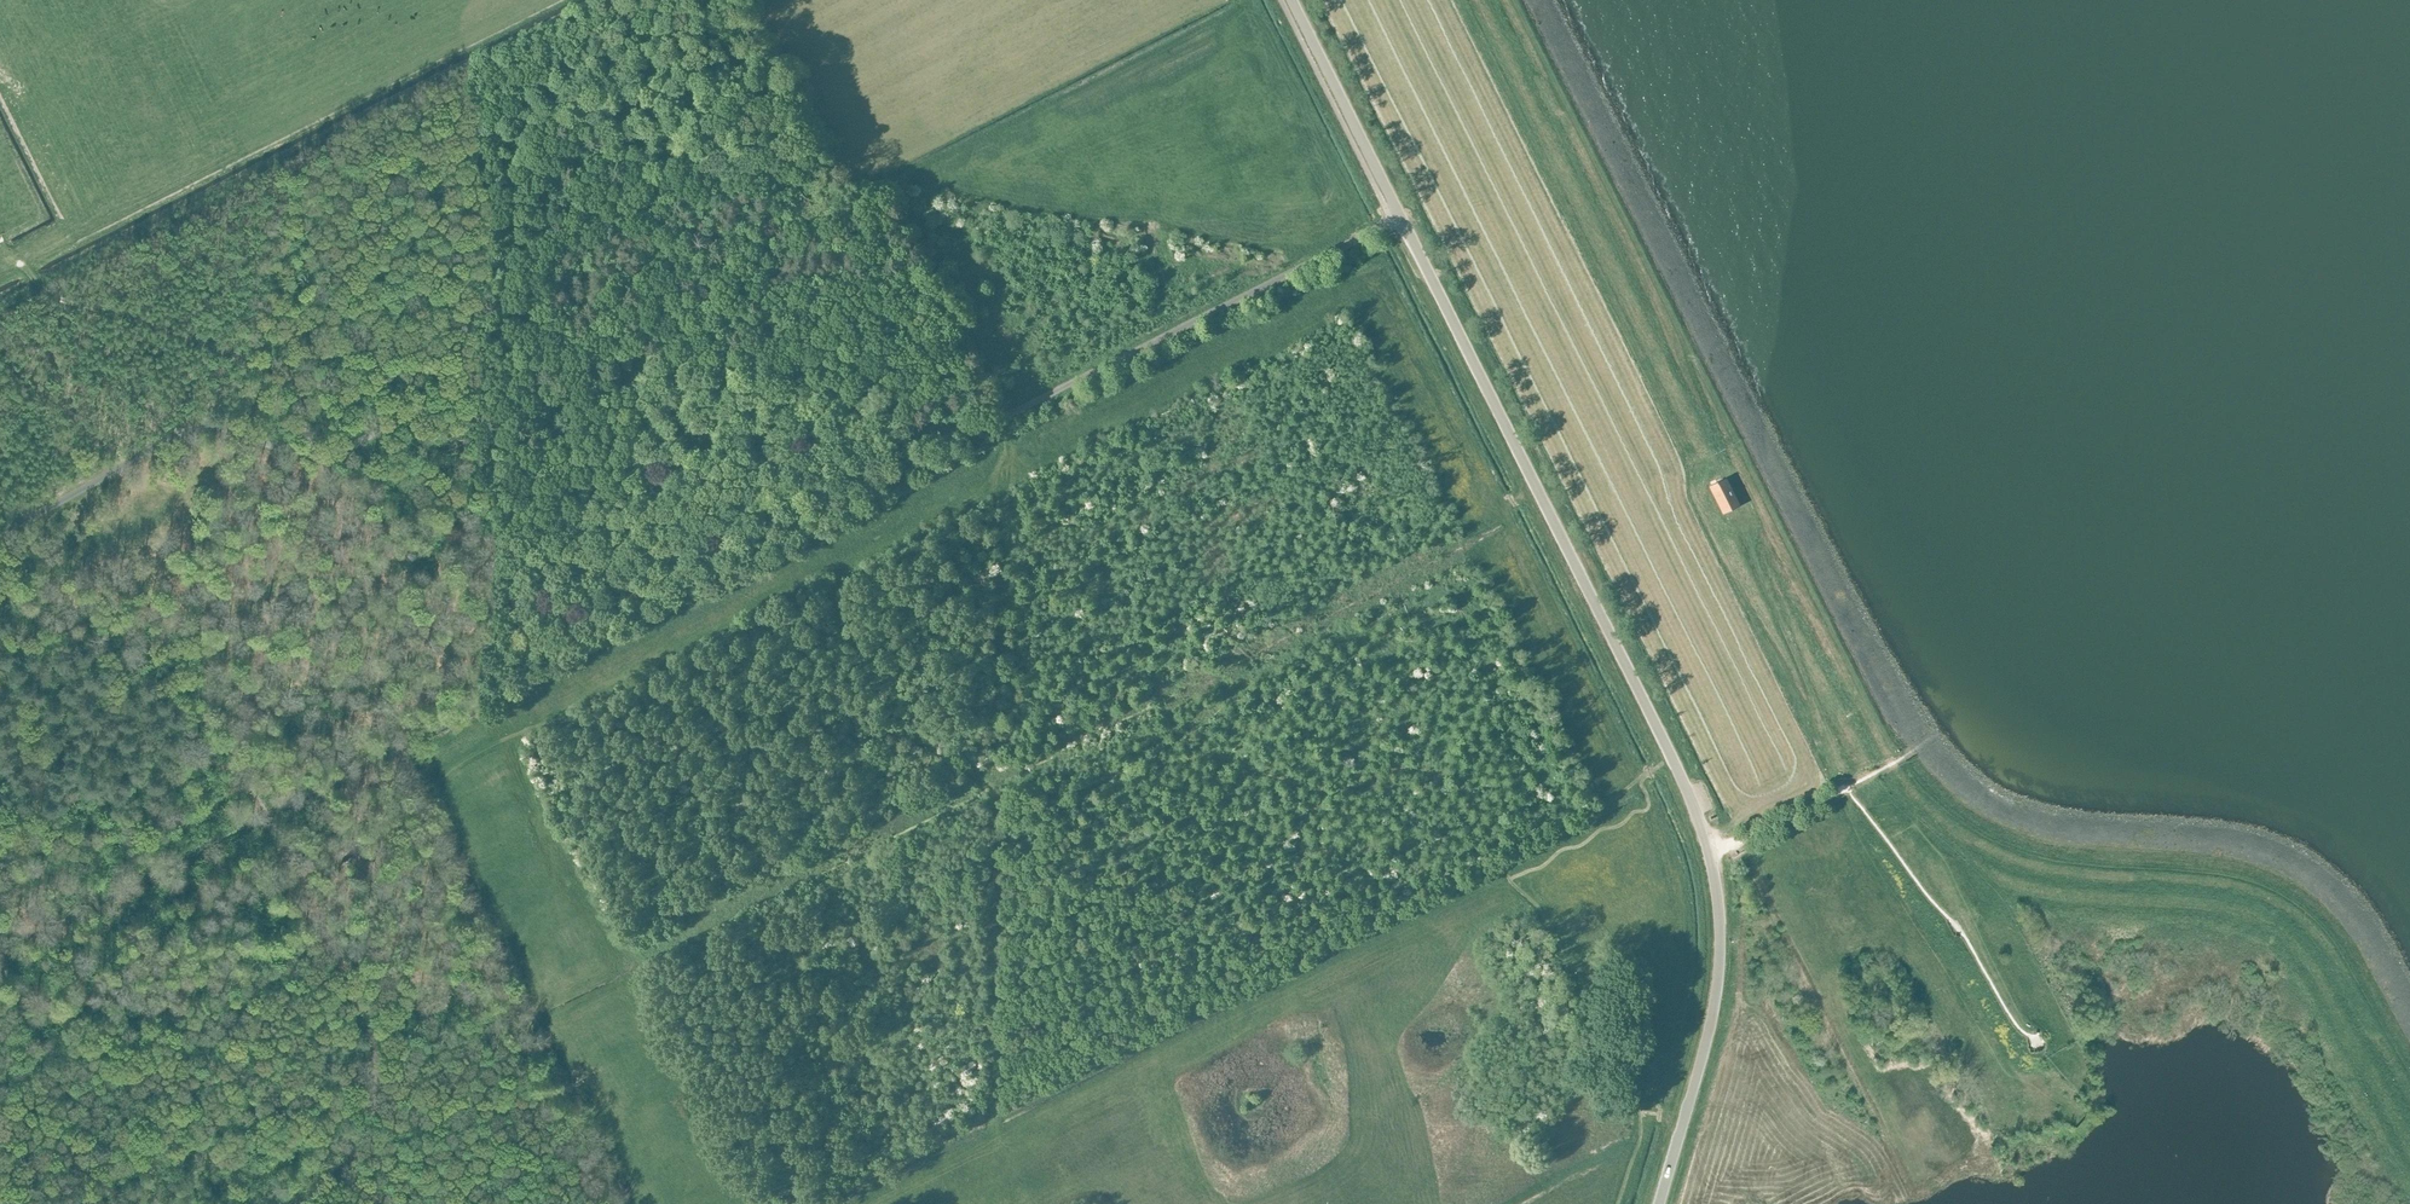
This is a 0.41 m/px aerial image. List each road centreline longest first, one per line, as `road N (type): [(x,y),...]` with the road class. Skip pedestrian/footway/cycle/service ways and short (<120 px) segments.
road 1 (tertiary): [(1662,1203),(1720,970),(1717,900),(1702,829),(1291,0)]

